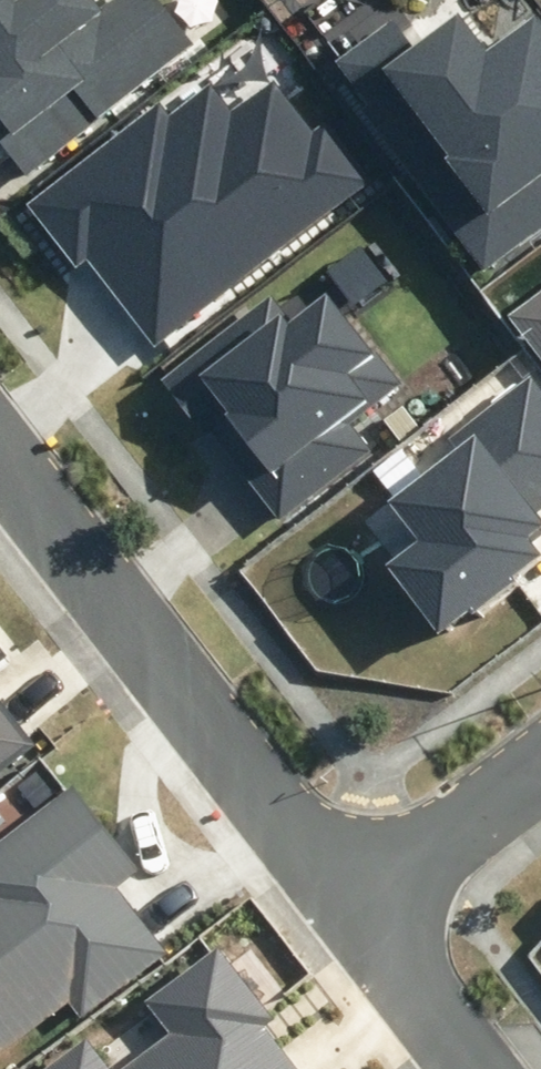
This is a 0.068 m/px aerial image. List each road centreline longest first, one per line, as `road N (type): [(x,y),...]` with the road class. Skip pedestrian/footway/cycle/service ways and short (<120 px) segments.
road 1 (residential): [(0,449),(347,903)]
road 2 (residential): [(540,757),(347,903)]
road 3 (residential): [(347,903),(477,1068)]

